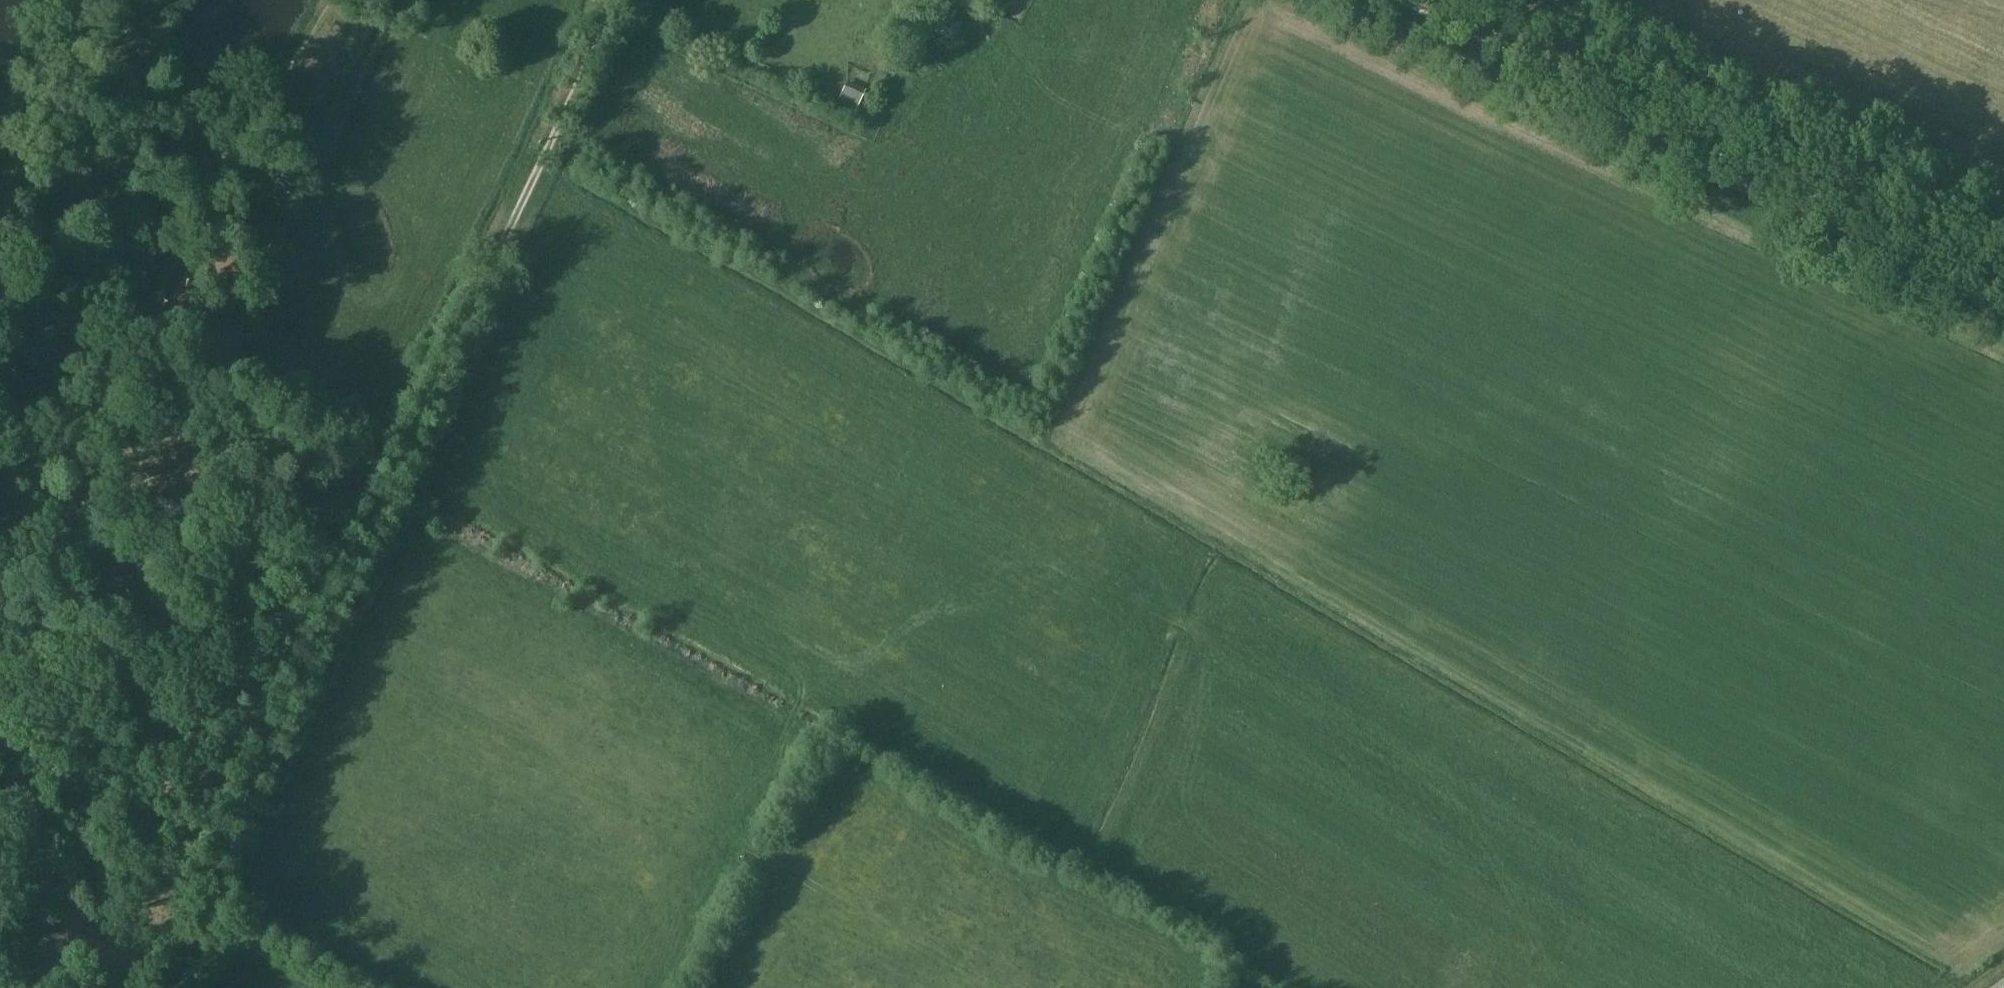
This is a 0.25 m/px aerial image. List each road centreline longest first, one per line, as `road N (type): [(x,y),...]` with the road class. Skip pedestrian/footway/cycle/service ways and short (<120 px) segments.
road 1 (track): [(151,987),(619,0)]
road 2 (unclassified): [(2003,276),(1421,0)]

